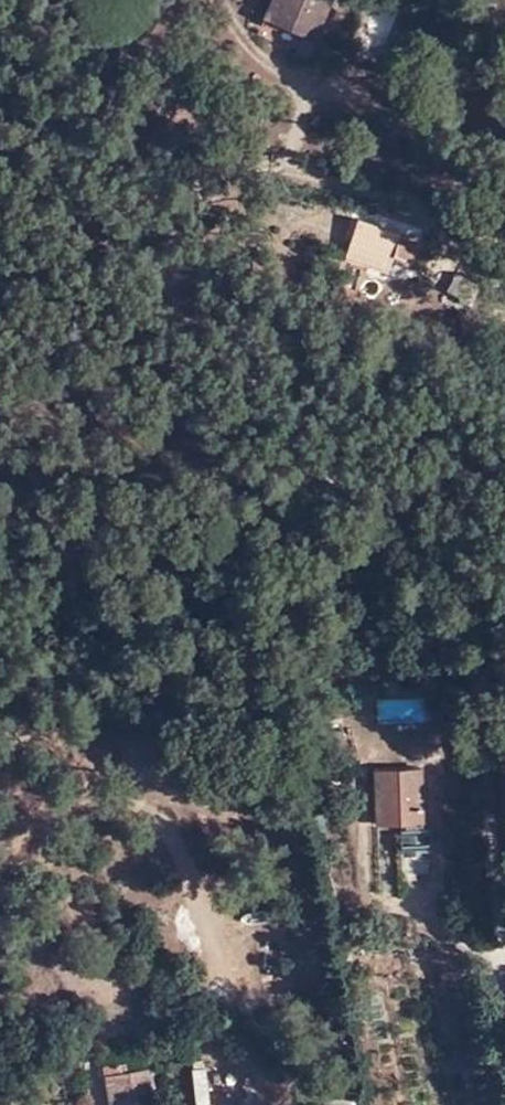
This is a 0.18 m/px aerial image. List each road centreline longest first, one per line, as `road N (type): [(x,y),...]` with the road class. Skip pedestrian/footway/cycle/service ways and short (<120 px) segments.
road 1 (residential): [(504,1073),(483,1004),(472,791),(482,673),(477,568),(324,490),(114,159),(0,99)]

